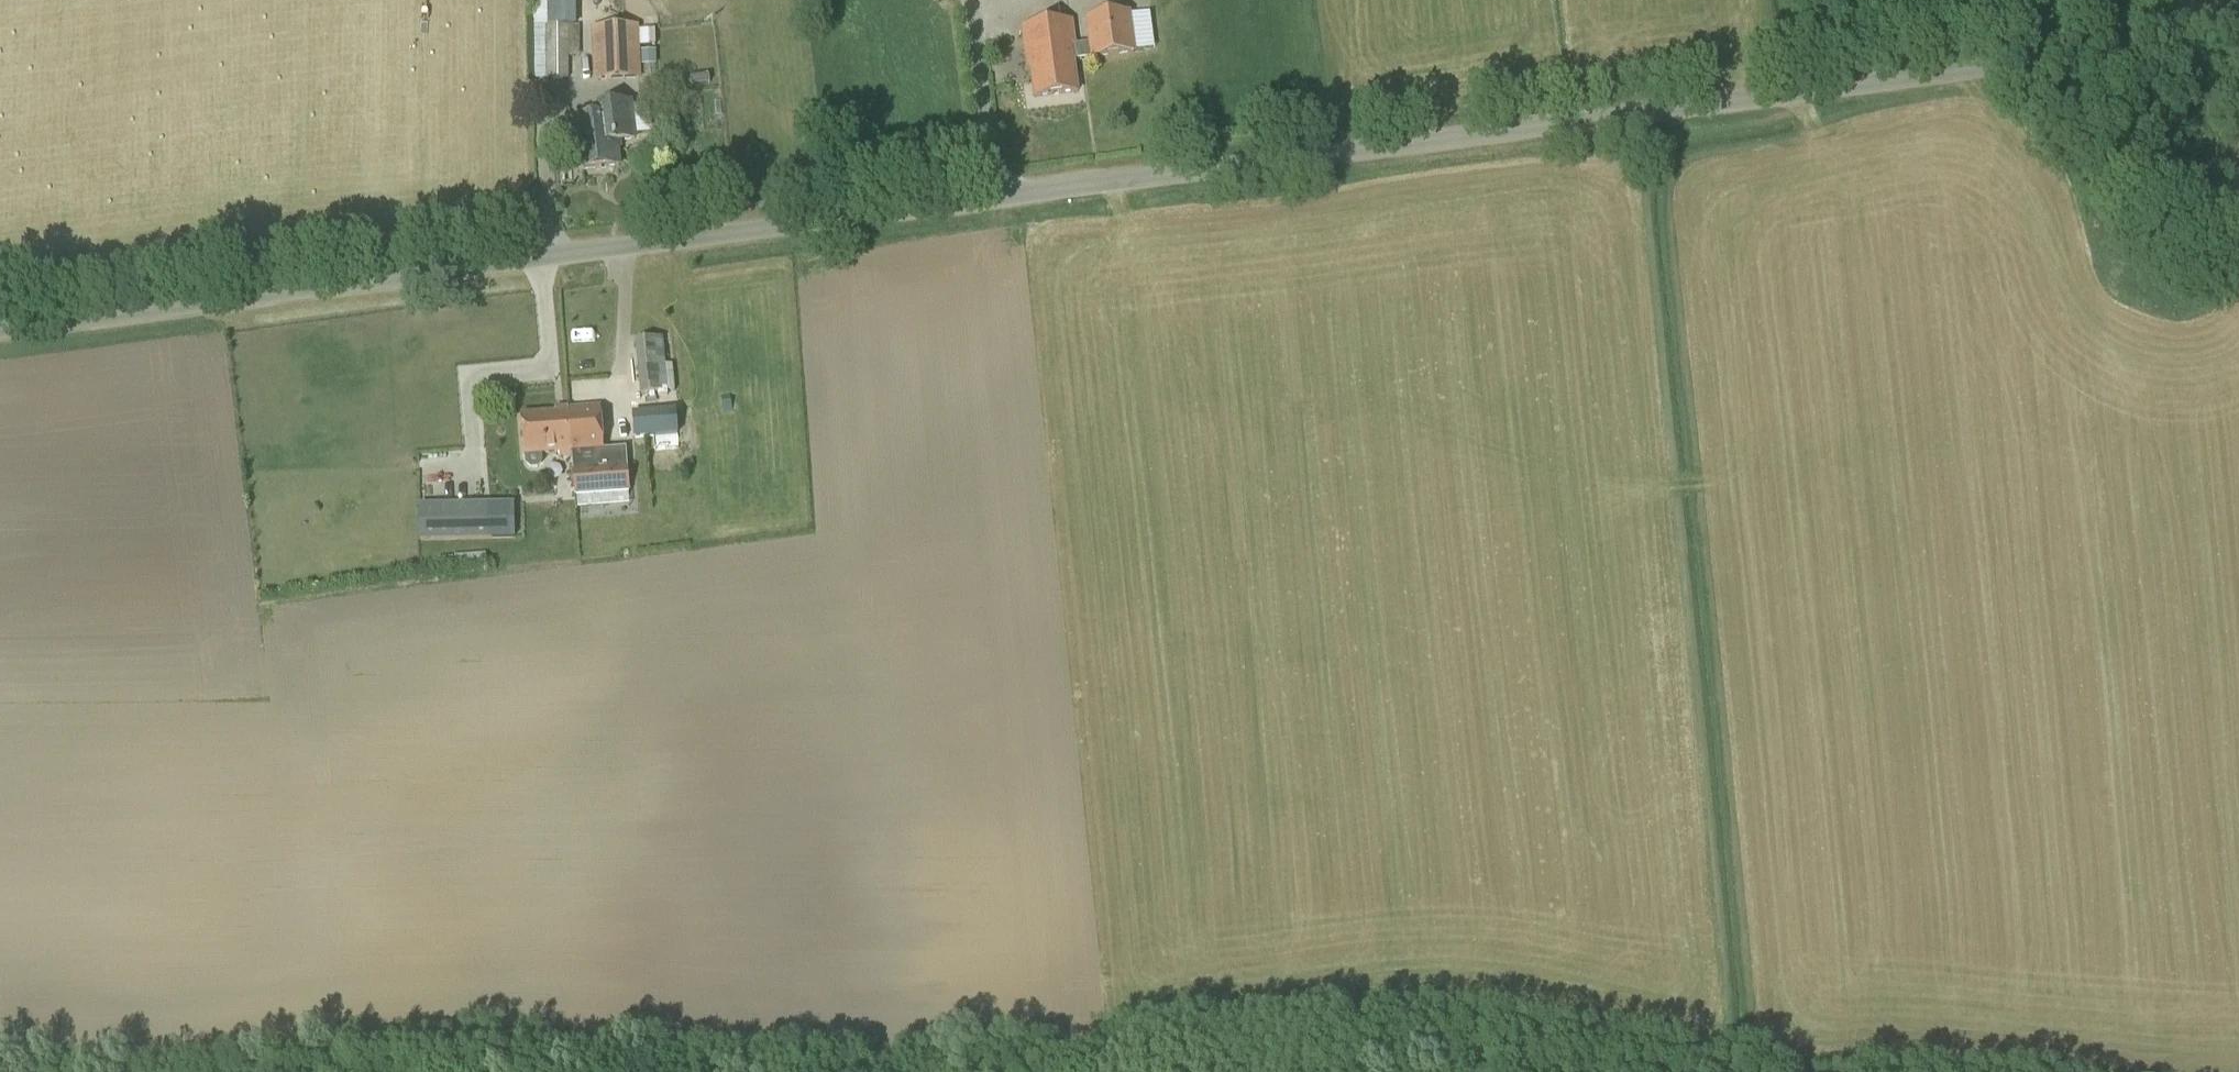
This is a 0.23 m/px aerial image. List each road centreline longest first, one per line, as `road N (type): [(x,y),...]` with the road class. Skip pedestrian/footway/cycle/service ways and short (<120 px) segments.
road 1 (unclassified): [(0,323),(2238,32)]

